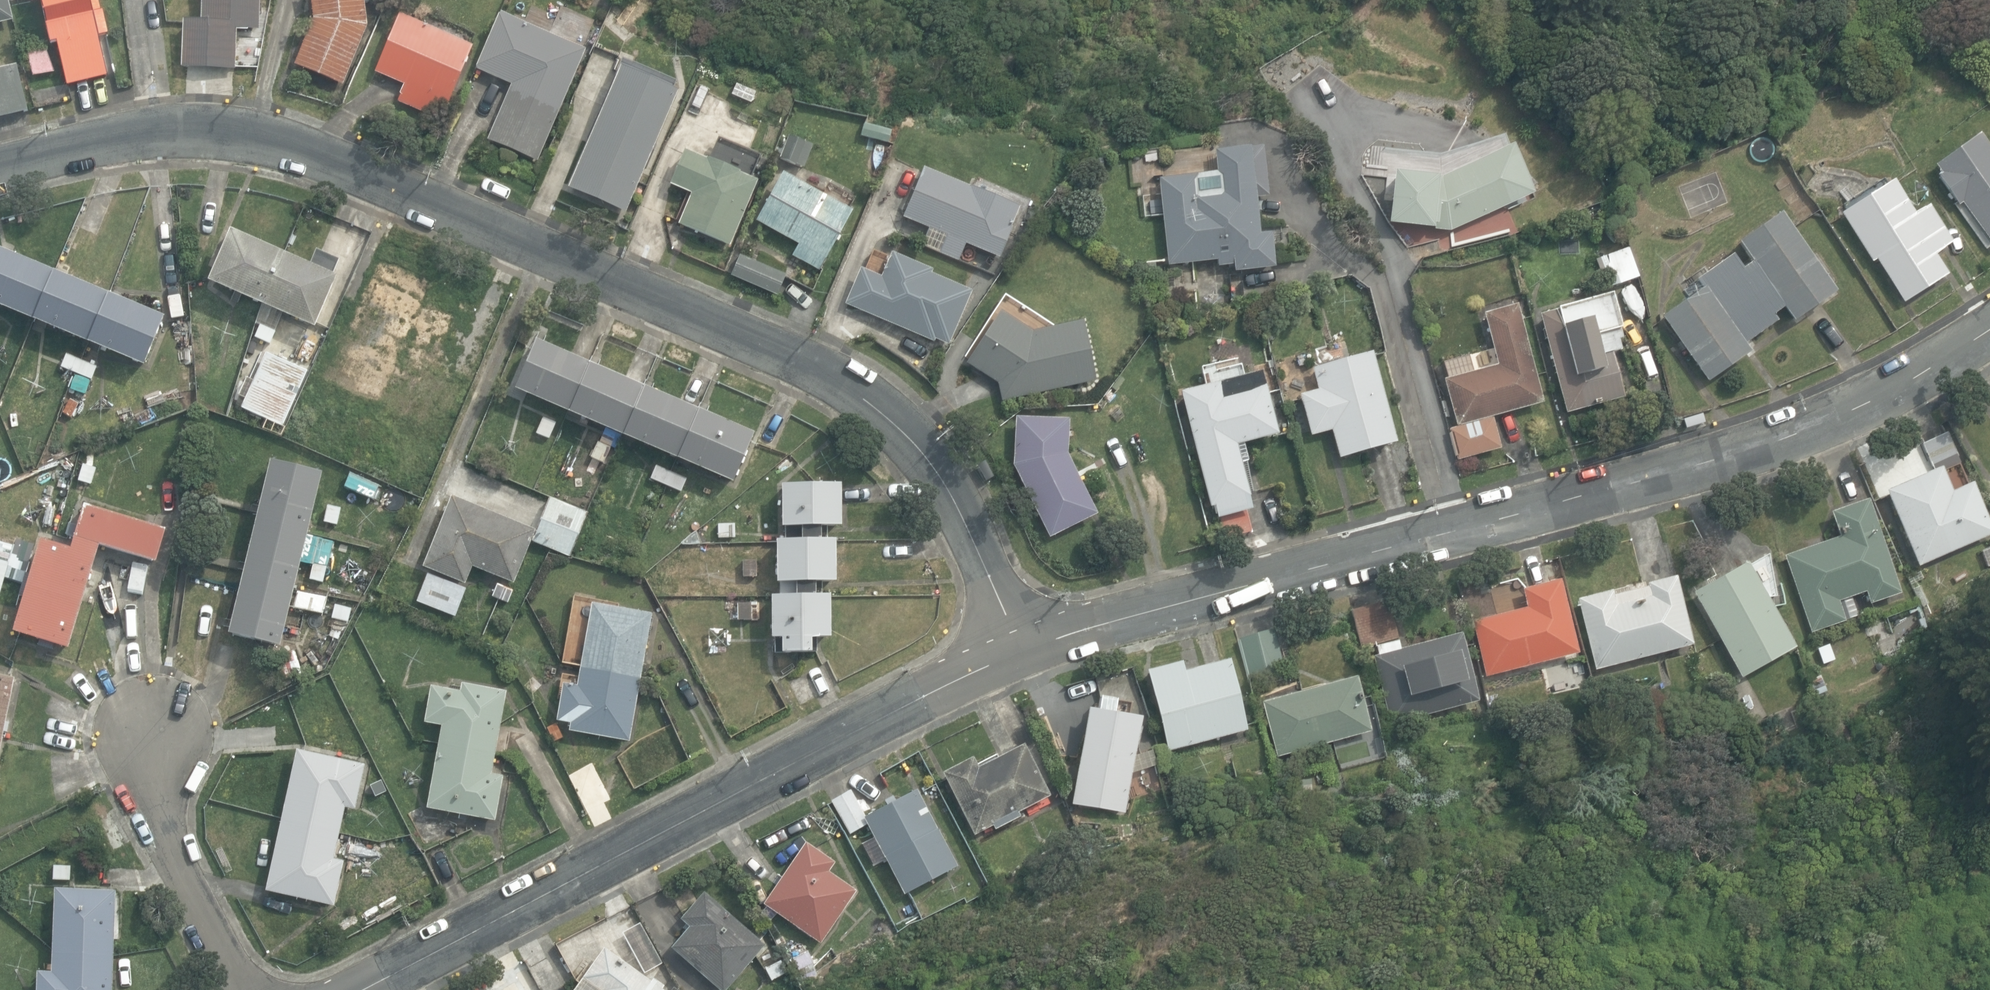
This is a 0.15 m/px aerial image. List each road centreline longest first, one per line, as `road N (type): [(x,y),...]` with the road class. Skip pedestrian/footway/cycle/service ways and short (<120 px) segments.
road 1 (residential): [(0,160),(163,128),(282,142),(366,166),(634,278),(826,373),(895,427),(944,492),(1025,644)]
road 2 (residential): [(1989,329),(1911,382),(1698,464),(1025,644)]
road 3 (residential): [(1025,644),(360,989)]
road 4 (residential): [(156,726),(160,823),(247,989)]

